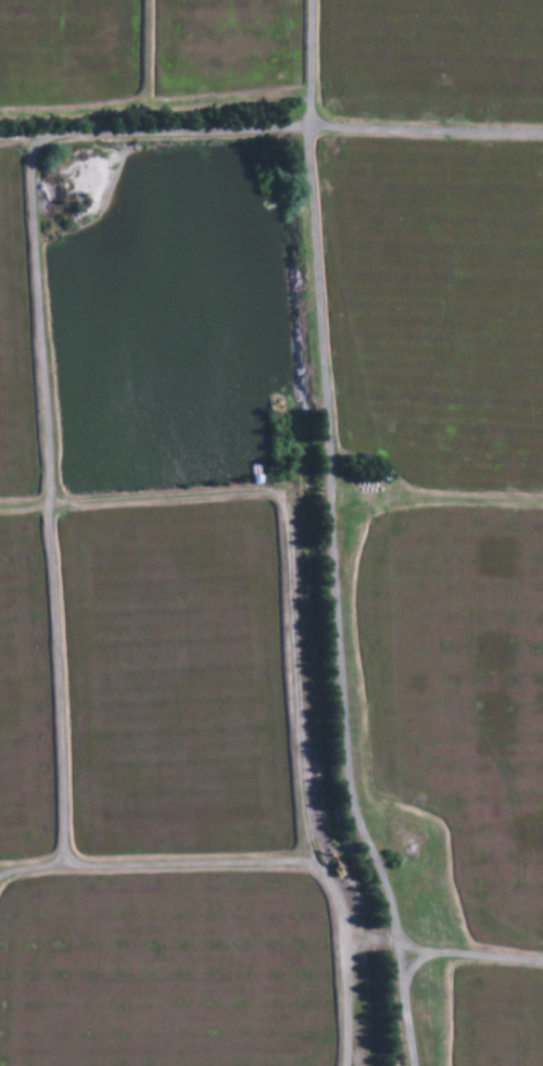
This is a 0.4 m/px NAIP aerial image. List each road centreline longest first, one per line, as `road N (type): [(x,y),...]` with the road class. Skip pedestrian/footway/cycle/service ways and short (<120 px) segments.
road 1 (track): [(411,1065),(384,887),(353,812),(344,757),(302,129),(307,0)]
road 2 (track): [(542,129),(0,140)]
road 3 (track): [(393,943),(542,962)]

